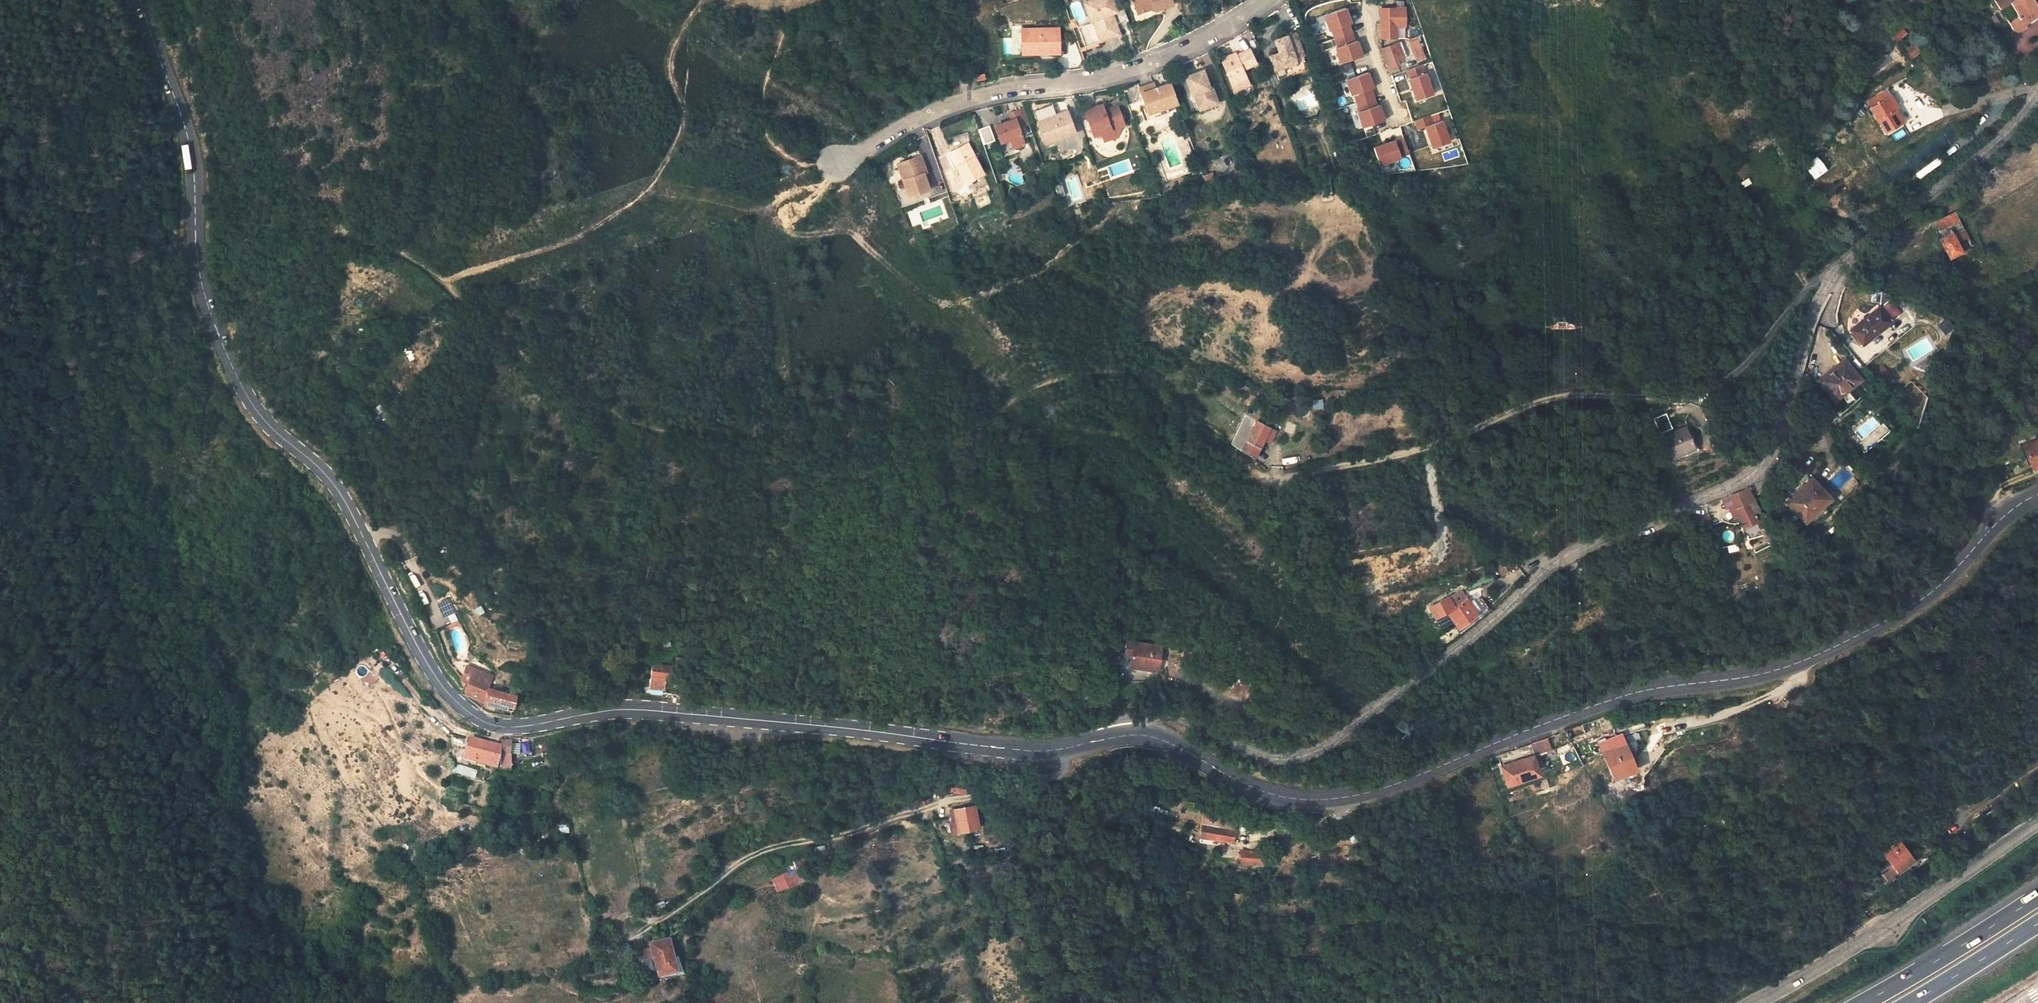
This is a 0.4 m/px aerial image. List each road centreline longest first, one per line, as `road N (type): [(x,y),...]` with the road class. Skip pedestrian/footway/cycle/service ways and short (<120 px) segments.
road 1 (track): [(704,0),(670,40),(669,73),(685,117),(661,169),(587,233),(442,278),(534,367),(673,431),(716,434),(806,466),(858,471),(955,440),(1032,392),(1095,375),(1142,386),(1265,473),(1350,463),(1450,440),(1562,390),(1664,398),(1697,393),(1836,269)]
road 2 (secondary): [(1137,733),(1064,749),(947,746),(606,710),(500,728),(451,704),(321,467),(263,417),(234,377),(200,286),(199,185),(188,124),(145,0)]
road 3 (unclassified): [(2037,86),(2012,121),(1836,269),(1821,292),(1778,434),(1751,471),(1568,554),(1432,668),(1296,751),(1267,759),(1175,712),(1148,710),(1137,733)]
road 4 (secondary): [(2037,496),(2013,506),(1932,591),(1806,656),(1592,704),(1340,797),(1273,792),(1137,733)]
road 5 (residential): [(1261,0),(1222,30),(1141,68),(997,89),(902,125),(834,165)]
road 6 (track): [(442,278),(416,258),(328,221),(302,193),(222,0)]
road 7 (secondary): [(1753,1002),(1814,973),(2037,819)]
road 8 (motorway): [(2037,897),(1866,1002)]
road 9 (motorway): [(1910,1002),(2037,924)]

